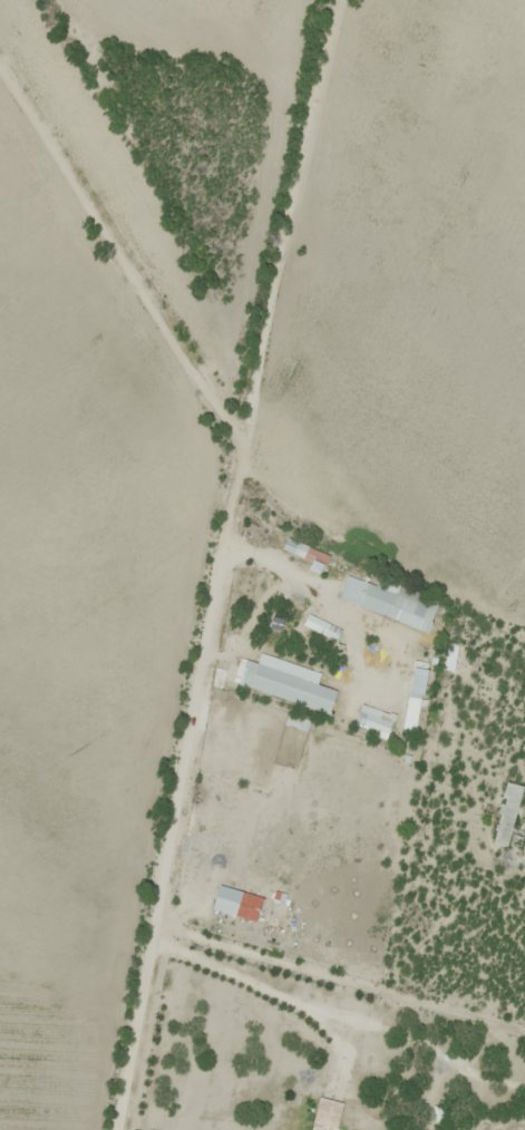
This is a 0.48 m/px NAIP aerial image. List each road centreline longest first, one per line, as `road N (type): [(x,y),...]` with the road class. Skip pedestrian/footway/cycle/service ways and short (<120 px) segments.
road 1 (residential): [(121,1129),(246,445),(343,0)]
road 2 (residential): [(246,445),(0,64)]
road 3 (residential): [(158,923),(524,1028)]

